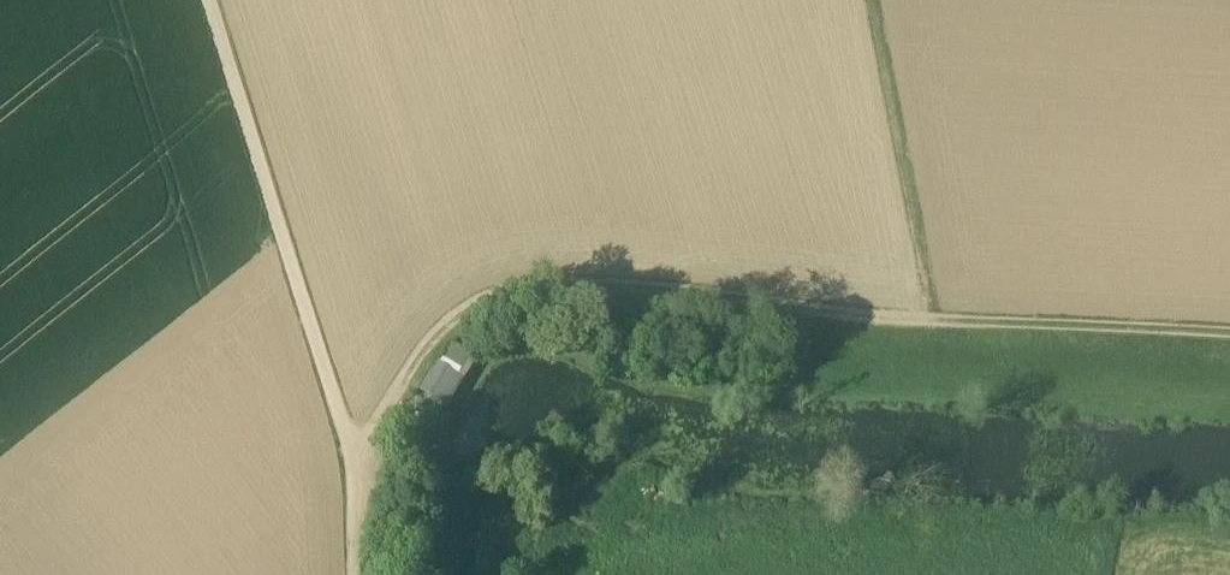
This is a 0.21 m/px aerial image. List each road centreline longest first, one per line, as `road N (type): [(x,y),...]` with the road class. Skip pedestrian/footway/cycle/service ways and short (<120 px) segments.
road 1 (track): [(353,489),(374,468),(403,391),(463,309),(531,286),(590,279),(1229,324)]
road 2 (track): [(354,574),(354,463),(212,0)]
road 3 (track): [(928,307),(866,0)]

